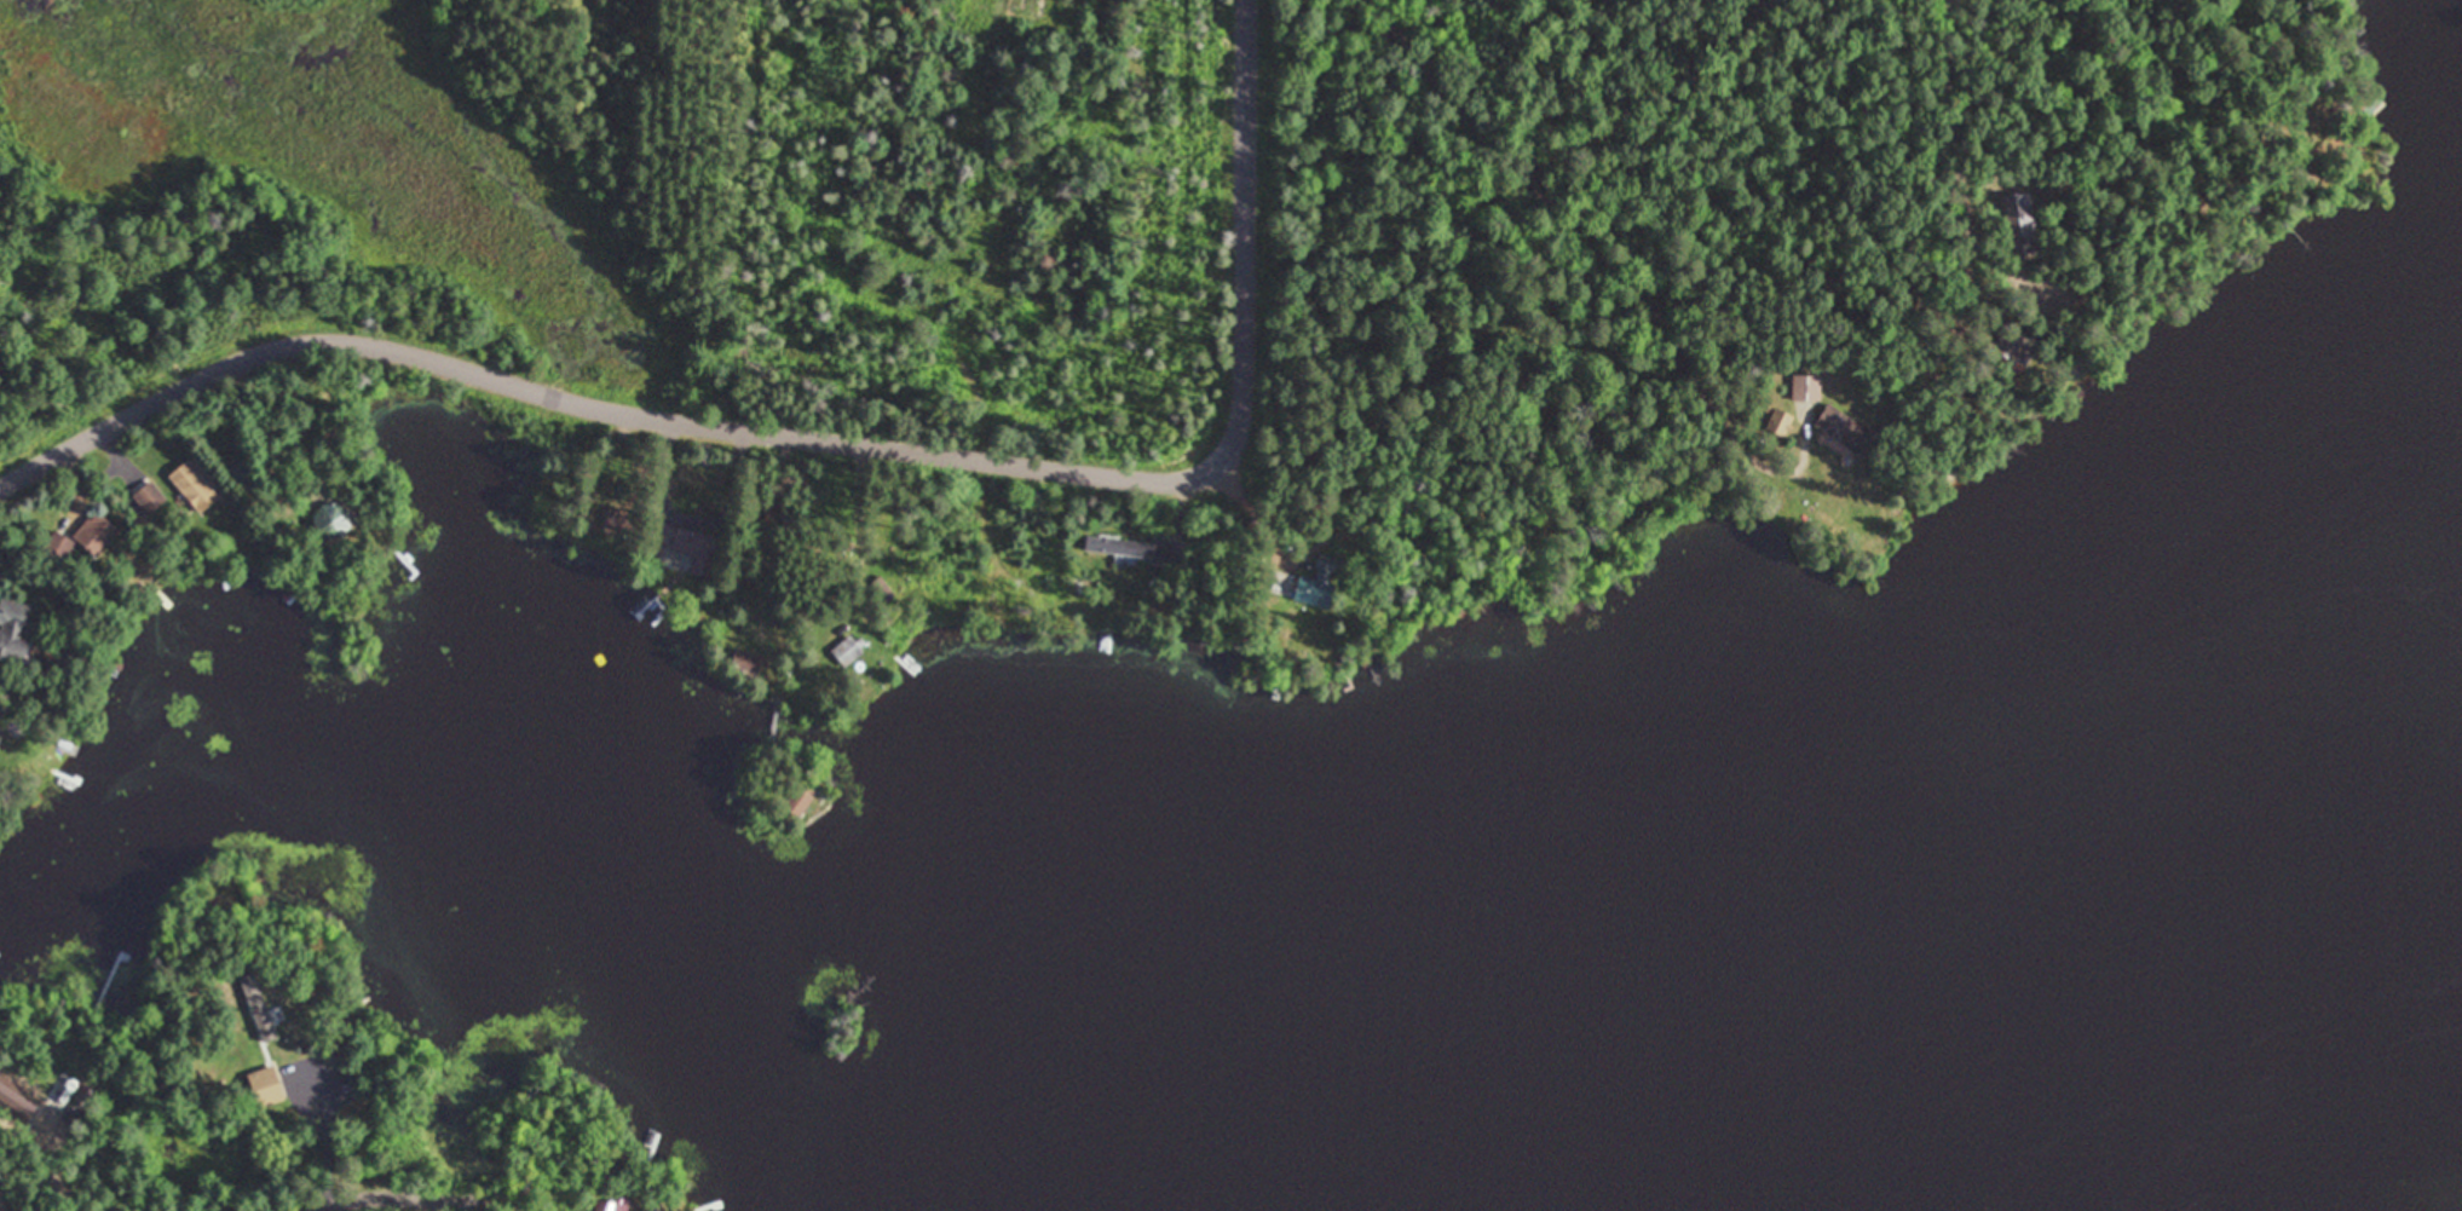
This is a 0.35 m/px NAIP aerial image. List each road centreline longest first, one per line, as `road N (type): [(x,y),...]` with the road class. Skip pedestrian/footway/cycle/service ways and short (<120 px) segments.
road 1 (residential): [(0,468),(166,376),(283,325),(331,321),(553,386),(739,423),(1154,479),(1215,469),(1246,422),(1248,0)]
road 2 (residential): [(1751,0),(1633,111),(1585,146),(1538,163),(1454,98),(1383,0)]
road 3 (residential): [(1836,0),(1994,316)]

